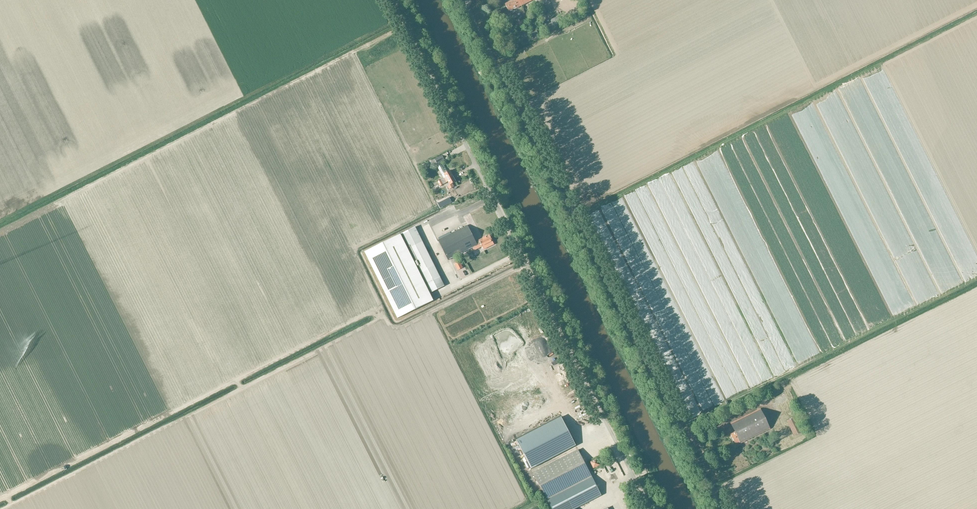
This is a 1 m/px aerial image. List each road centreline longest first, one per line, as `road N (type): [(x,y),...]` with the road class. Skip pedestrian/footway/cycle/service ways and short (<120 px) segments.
road 1 (unclassified): [(722,508),(464,0)]
road 2 (unclassified): [(650,508),(392,0)]

